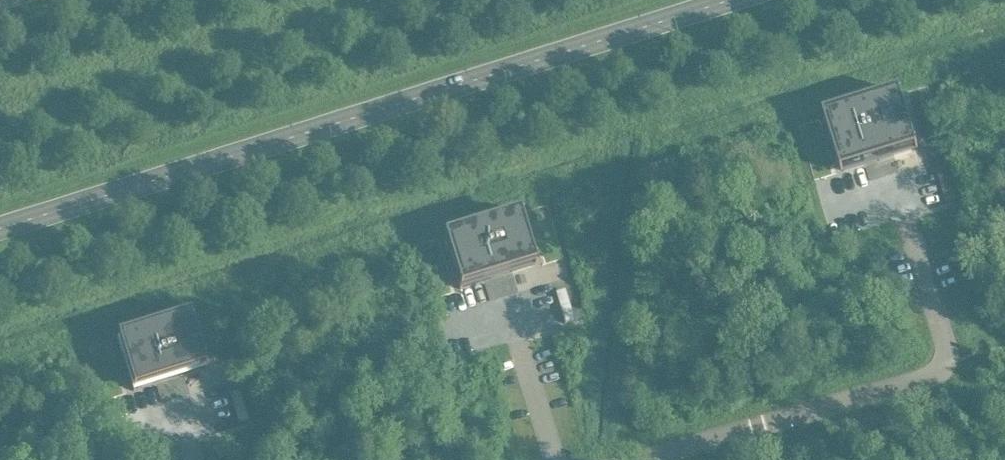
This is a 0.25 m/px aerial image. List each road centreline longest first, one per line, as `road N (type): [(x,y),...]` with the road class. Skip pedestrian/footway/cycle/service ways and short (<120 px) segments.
road 1 (secondary): [(0,226),(716,0)]
road 2 (unclassified): [(637,459),(932,374),(945,359)]

